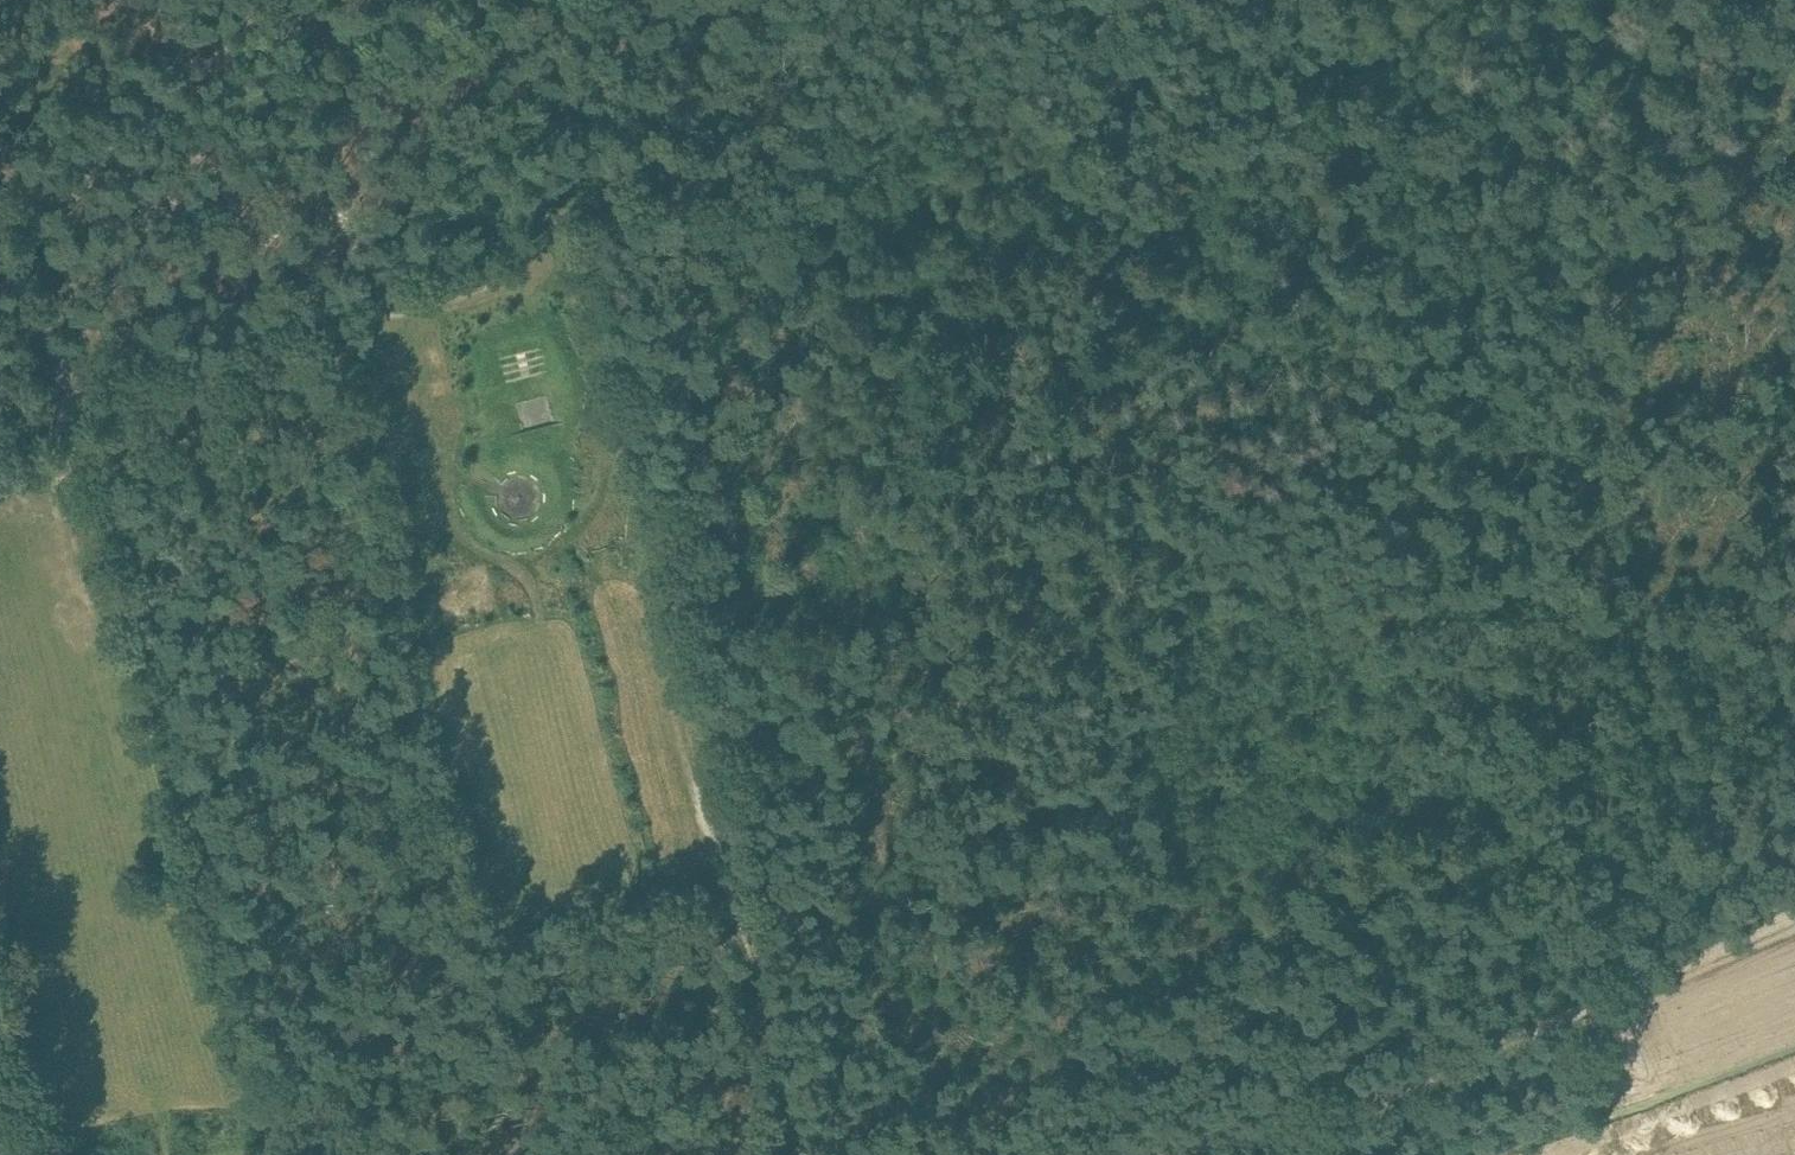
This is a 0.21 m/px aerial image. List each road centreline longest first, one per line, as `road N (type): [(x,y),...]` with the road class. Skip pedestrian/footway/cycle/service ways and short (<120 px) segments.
road 1 (track): [(1794,917),(1657,979),(1149,1154)]

